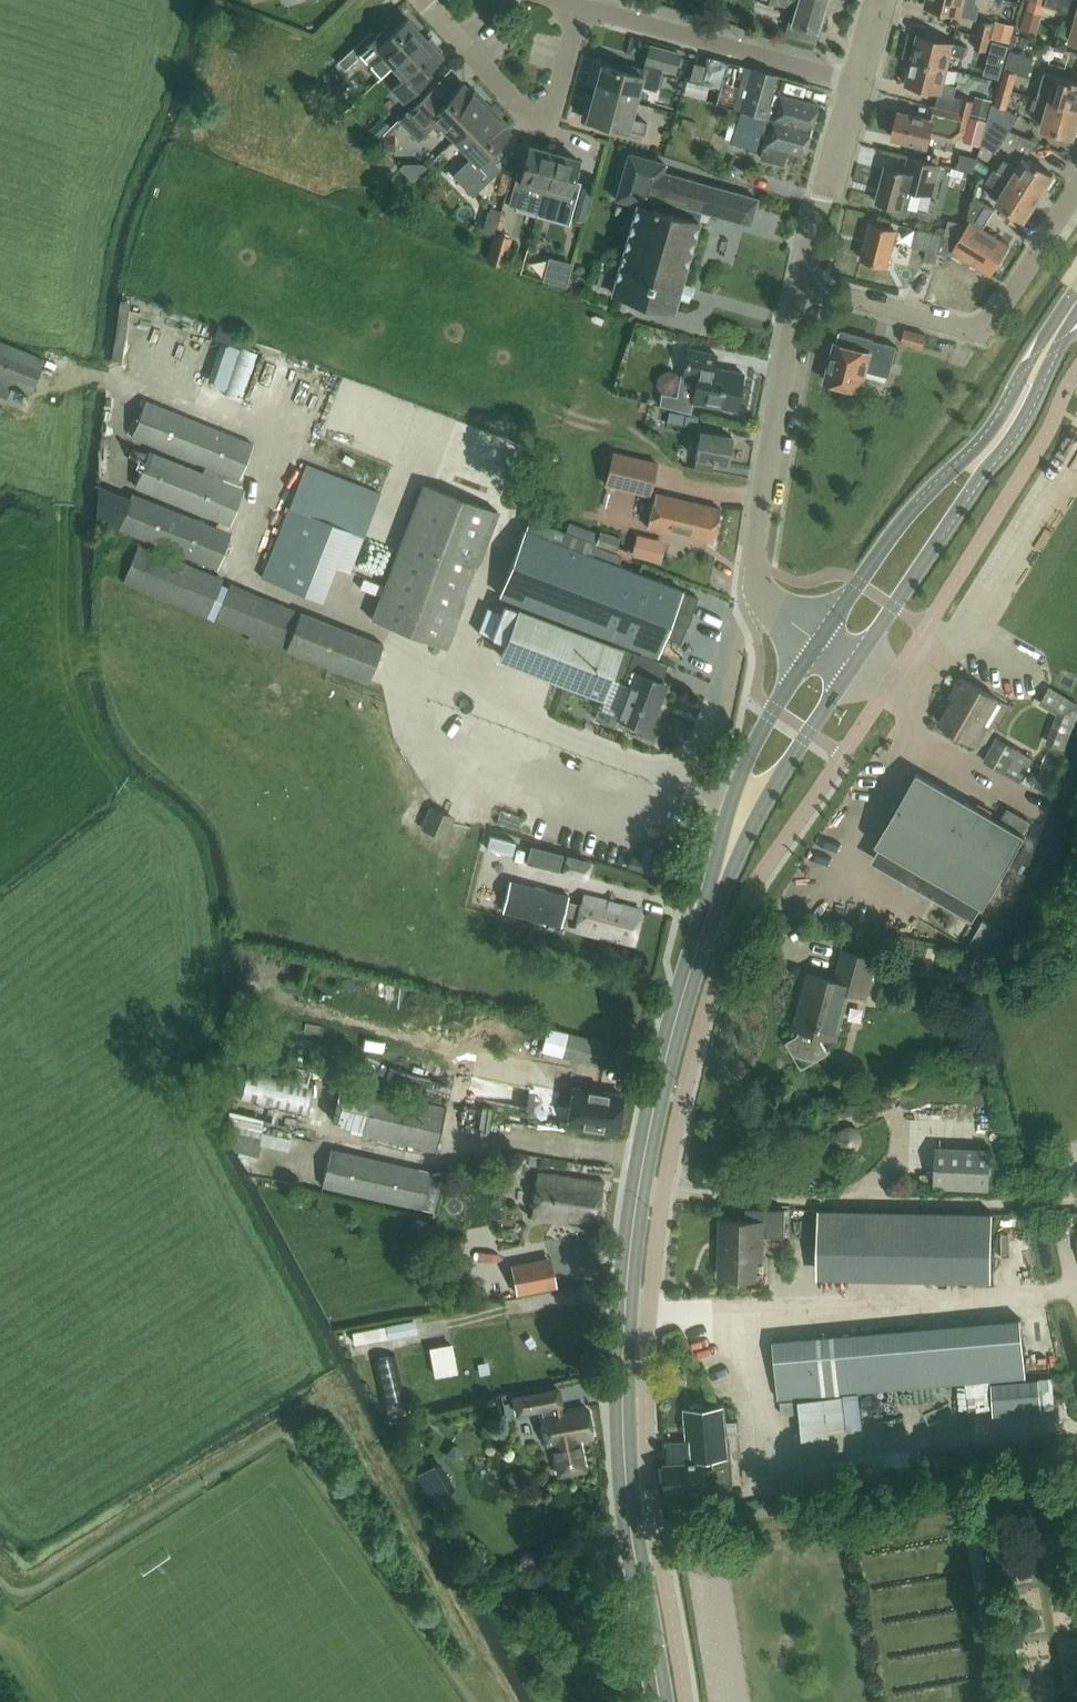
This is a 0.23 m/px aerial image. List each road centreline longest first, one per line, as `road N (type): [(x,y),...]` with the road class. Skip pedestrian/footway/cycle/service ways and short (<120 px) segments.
road 1 (secondary): [(659,1701),(626,1489),(625,1309),(654,1103),(723,864)]
road 2 (residential): [(820,641),(756,593),(751,574),(800,290)]
road 3 (secondary): [(1046,350),(980,441),(910,510),(820,641)]
road 4 (secondary): [(854,662),(1026,415),(1046,350)]
road 5 (residential): [(800,290),(965,331),(986,325),(1076,186)]
road 6 (residential): [(581,11),(550,123),(524,115),(431,0)]
road 7 (residential): [(856,87),(581,11)]
road 8 (secondary): [(820,641),(759,736),(735,790),(723,864)]
road 9 (secondary): [(723,864),(854,662)]
road 10 (residential): [(800,290),(856,87)]

